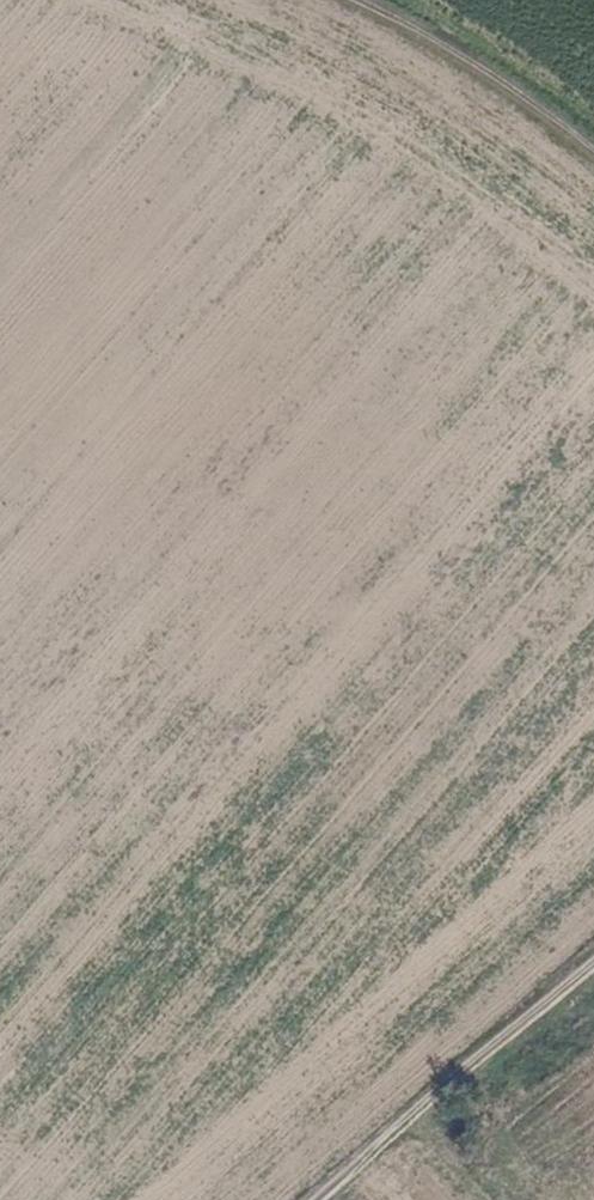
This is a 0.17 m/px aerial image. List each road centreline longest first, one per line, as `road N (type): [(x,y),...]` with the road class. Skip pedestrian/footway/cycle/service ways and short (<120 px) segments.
road 1 (track): [(593,964),(323,1199)]
road 2 (track): [(345,0),(509,81),(593,153)]

